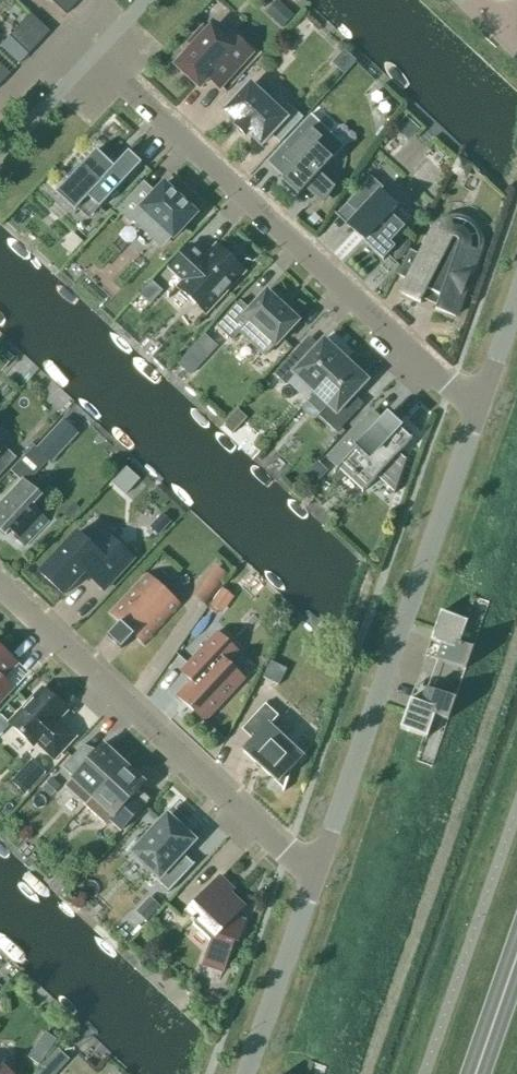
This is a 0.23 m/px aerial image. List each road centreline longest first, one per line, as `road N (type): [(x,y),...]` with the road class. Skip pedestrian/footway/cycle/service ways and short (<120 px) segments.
road 1 (residential): [(481,401),(451,388),(71,34)]
road 2 (unclassified): [(318,870),(481,401)]
road 3 (residential): [(318,870),(287,854),(0,586)]
road 4 (unclassified): [(246,1073),(318,870)]
road 5 (primary): [(475,1073),(516,955)]

